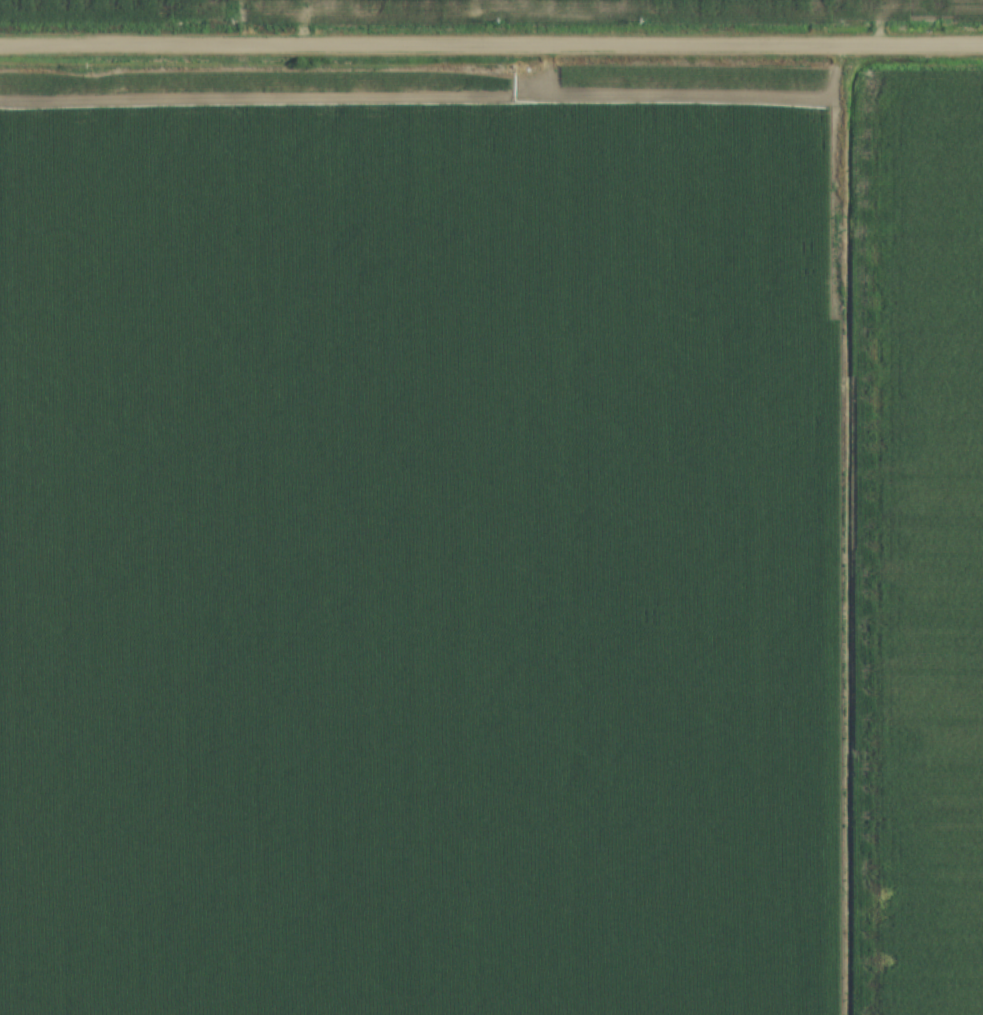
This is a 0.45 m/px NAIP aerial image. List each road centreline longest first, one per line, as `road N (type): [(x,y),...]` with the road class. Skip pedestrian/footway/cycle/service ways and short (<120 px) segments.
road 1 (residential): [(982,46),(0,46)]

